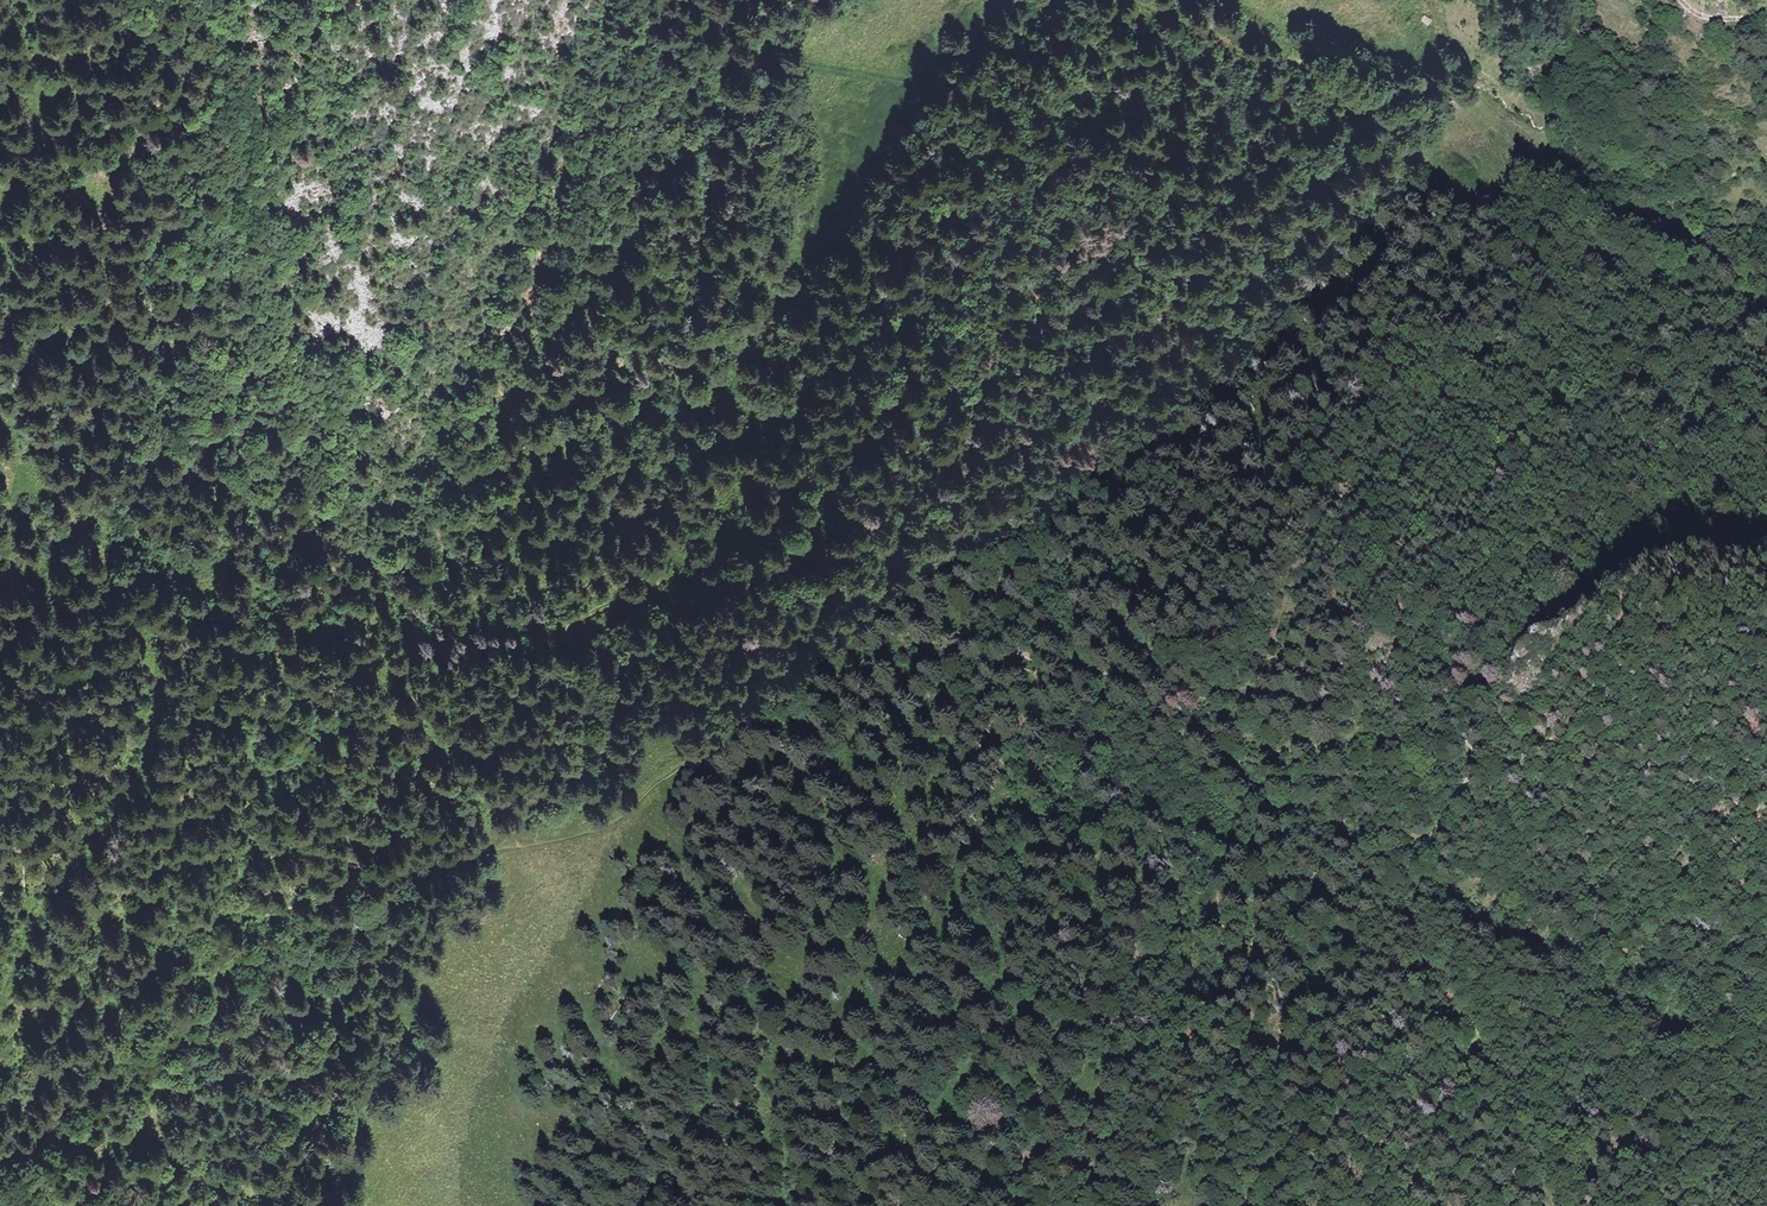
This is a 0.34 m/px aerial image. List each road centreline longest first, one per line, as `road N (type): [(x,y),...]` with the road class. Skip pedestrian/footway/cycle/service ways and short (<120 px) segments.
road 1 (track): [(120,610),(141,644),(145,692),(135,746),(41,878),(0,956)]
road 2 (track): [(38,0),(22,199),(0,253)]
road 3 (track): [(0,477),(120,610)]

